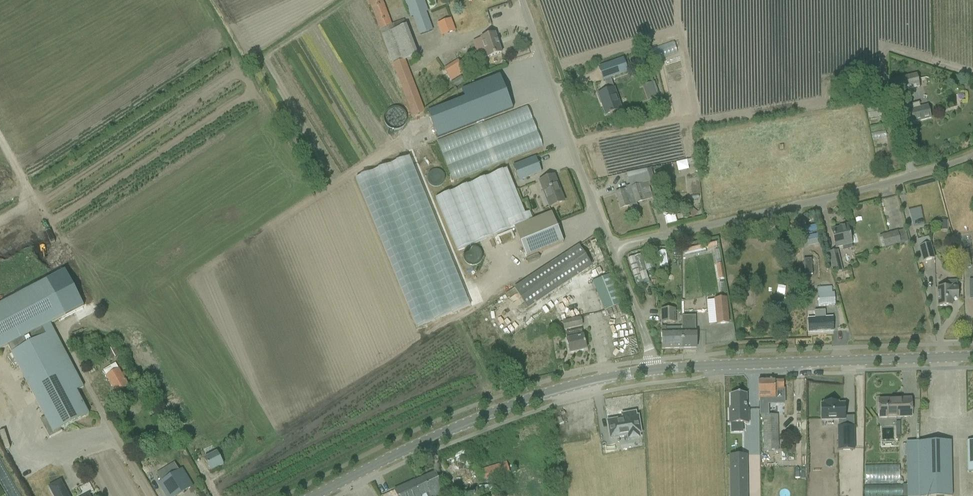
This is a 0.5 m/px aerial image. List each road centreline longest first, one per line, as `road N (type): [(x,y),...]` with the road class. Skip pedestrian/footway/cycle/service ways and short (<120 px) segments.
road 1 (unclassified): [(612,251),(972,157)]
road 2 (tertiary): [(316,495),(526,402),(653,371)]
road 3 (tertiary): [(653,371),(972,356)]
road 4 (unclassified): [(612,251),(522,0)]
road 5 (unclassified): [(653,371),(612,251)]

